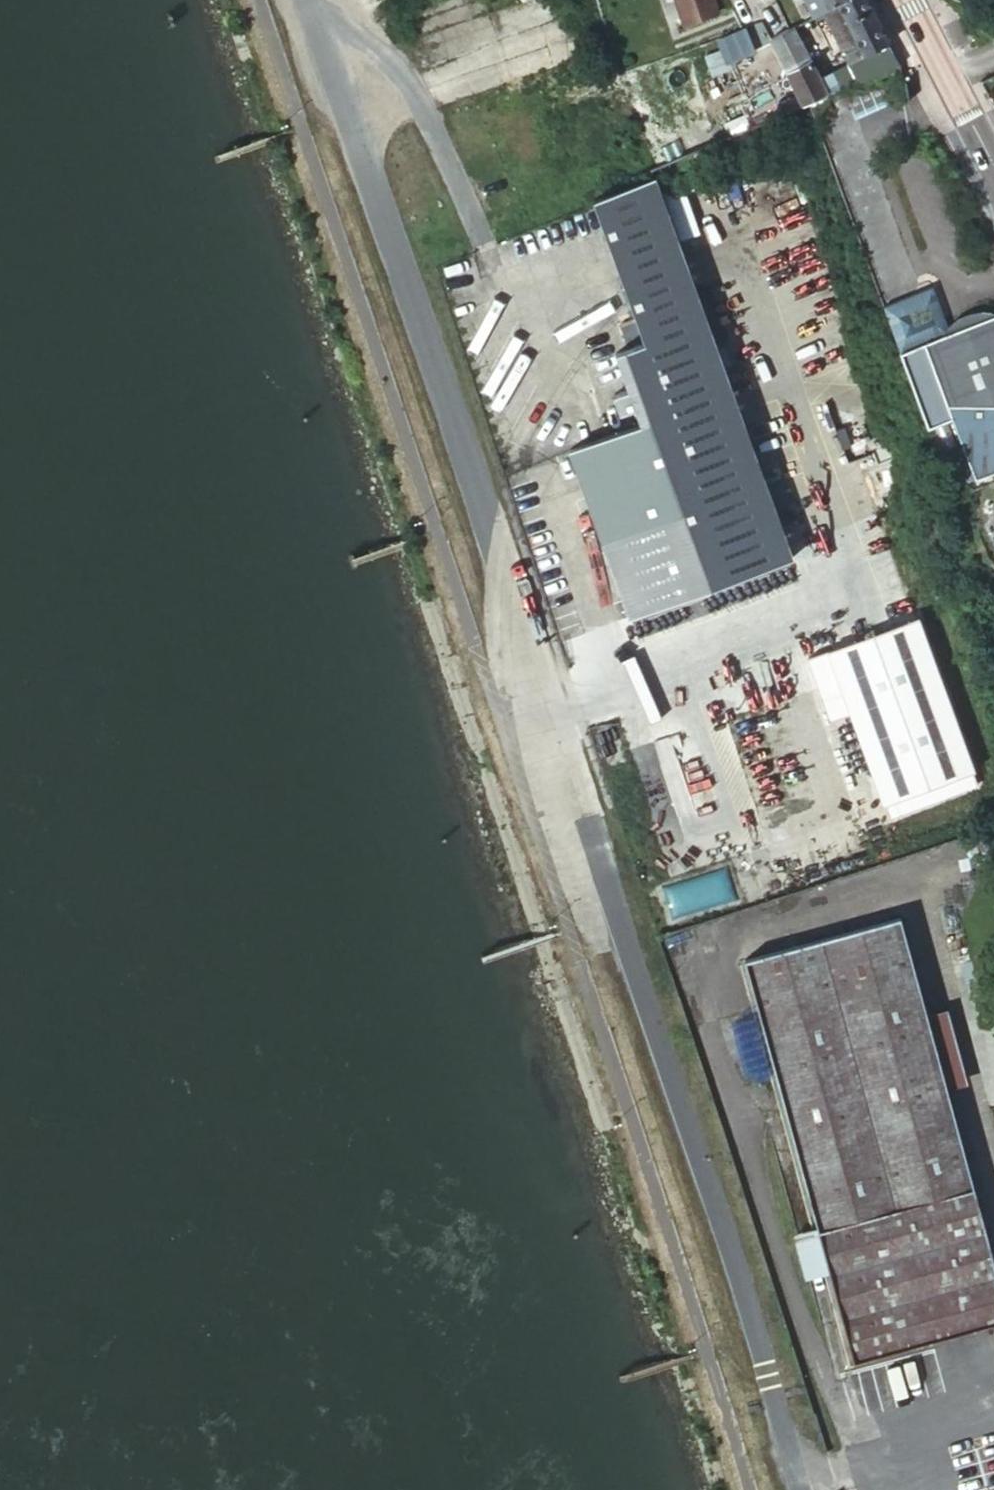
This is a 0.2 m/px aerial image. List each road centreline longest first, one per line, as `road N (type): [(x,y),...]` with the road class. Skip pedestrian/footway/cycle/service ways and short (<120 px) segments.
road 1 (unclassified): [(310,0),(800,1489)]
road 2 (primary): [(993,165),(908,0)]

